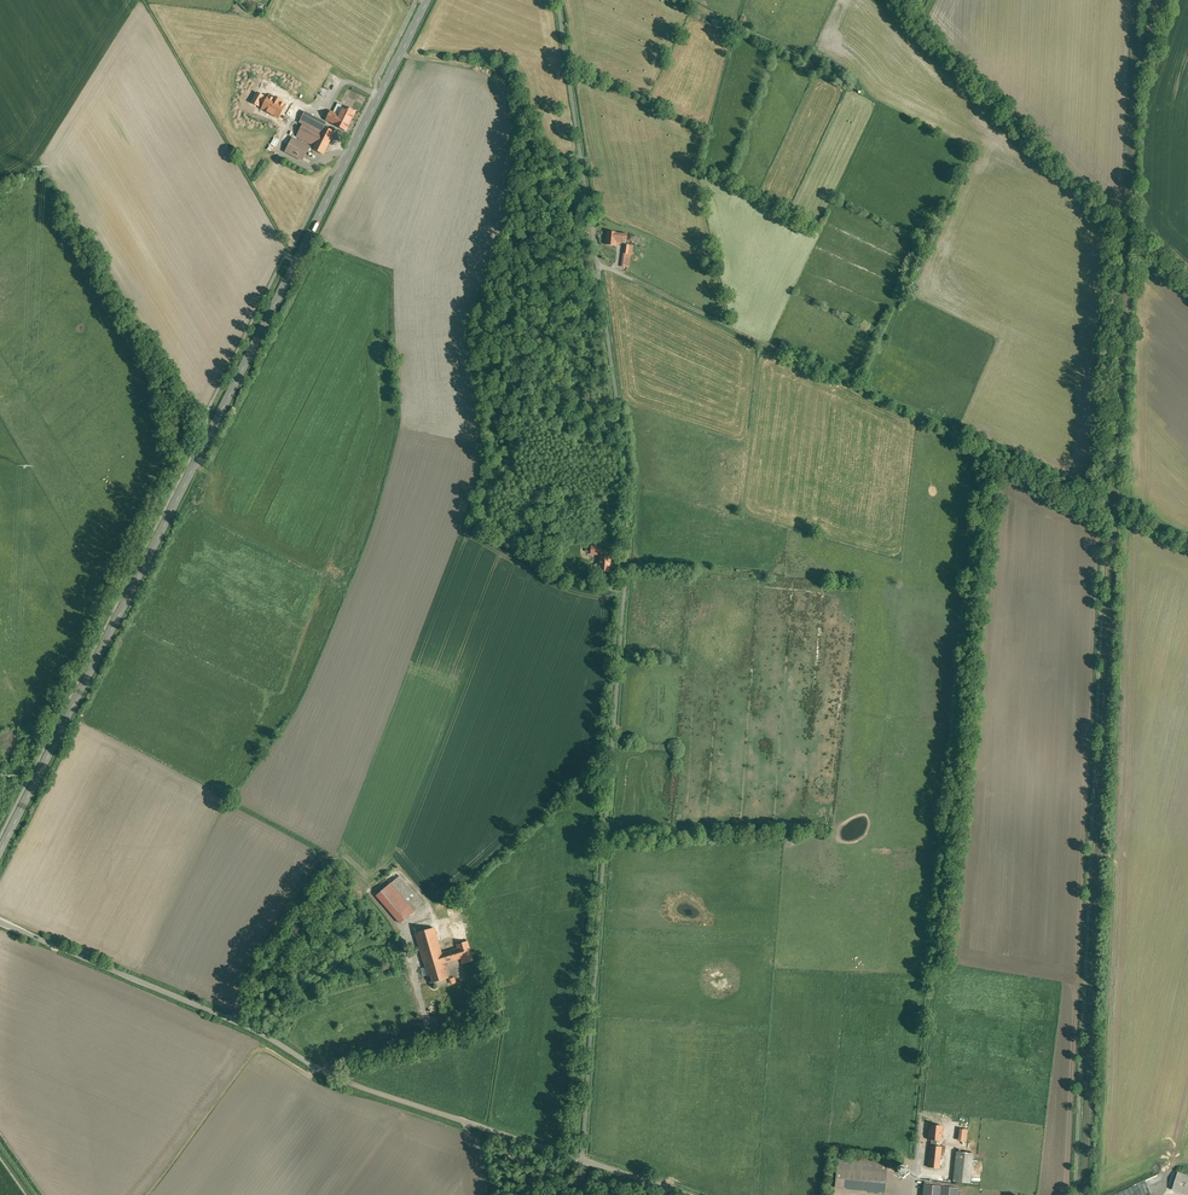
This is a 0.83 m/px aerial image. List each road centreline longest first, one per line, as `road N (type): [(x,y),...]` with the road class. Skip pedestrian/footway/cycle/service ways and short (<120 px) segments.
road 1 (track): [(1075,1194),(1113,243),(1104,218),(928,37),(903,0)]
road 2 (unclassified): [(559,0),(629,514),(582,1157)]
road 3 (tertiary): [(427,0),(0,851)]
road 4 (unclassified): [(0,922),(126,971),(341,1080),(582,1157)]
road 5 (track): [(1106,502),(596,255)]
road 6 (unclassified): [(582,1157),(699,1194)]

